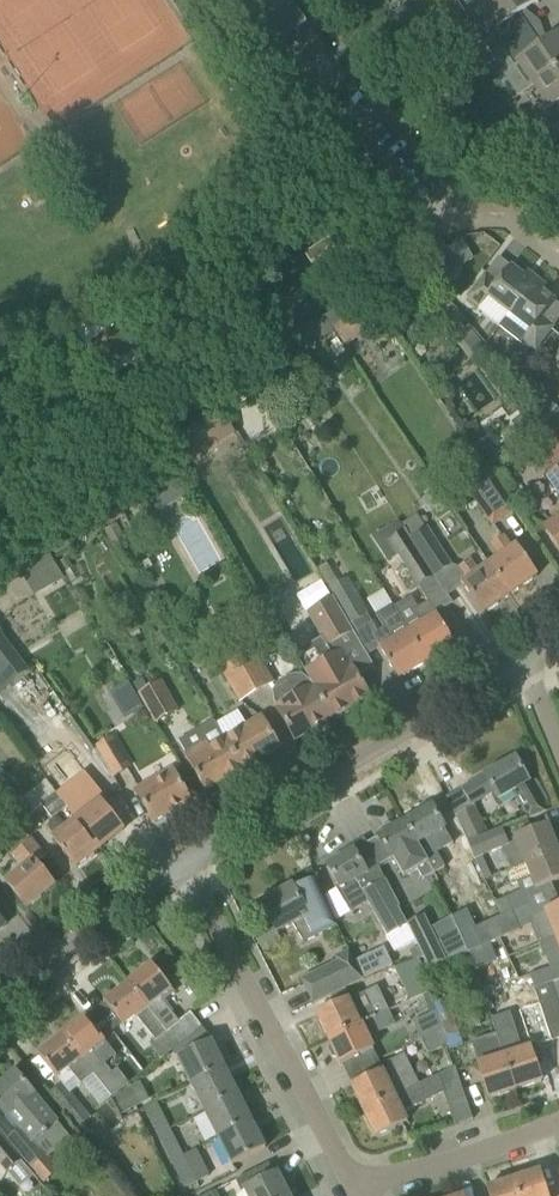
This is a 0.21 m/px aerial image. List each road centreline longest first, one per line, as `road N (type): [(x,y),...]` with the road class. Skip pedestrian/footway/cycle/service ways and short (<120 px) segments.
road 1 (track): [(421,204),(279,311),(60,423),(0,479)]
road 2 (unclassified): [(182,865),(519,663)]
road 3 (unclassified): [(354,1185),(182,865)]
road 4 (residential): [(558,257),(511,219),(428,213),(338,110)]
road 5 (unclassified): [(0,1012),(182,865)]
road 6 (residential): [(354,1185),(558,1123)]

